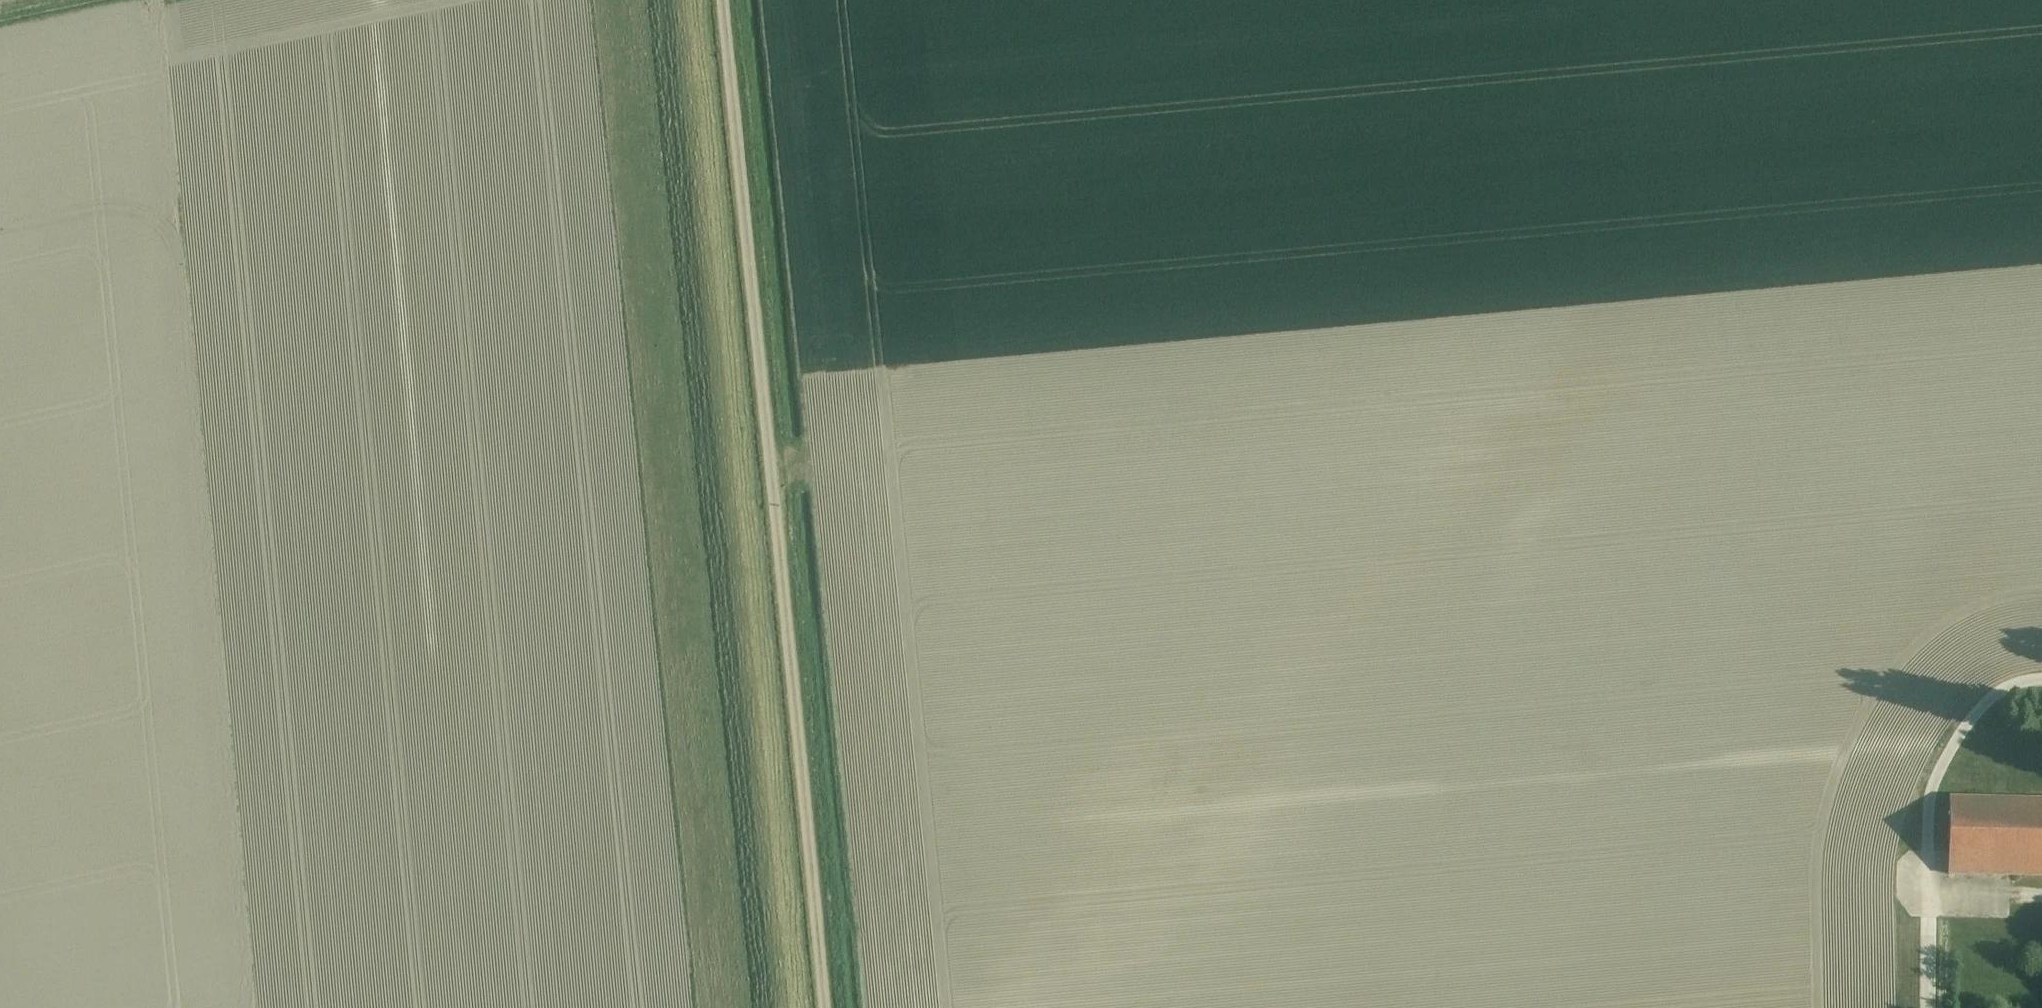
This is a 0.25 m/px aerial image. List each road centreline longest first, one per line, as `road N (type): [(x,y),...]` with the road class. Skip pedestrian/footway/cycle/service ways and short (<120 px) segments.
road 1 (unclassified): [(825,1007),(719,0)]

